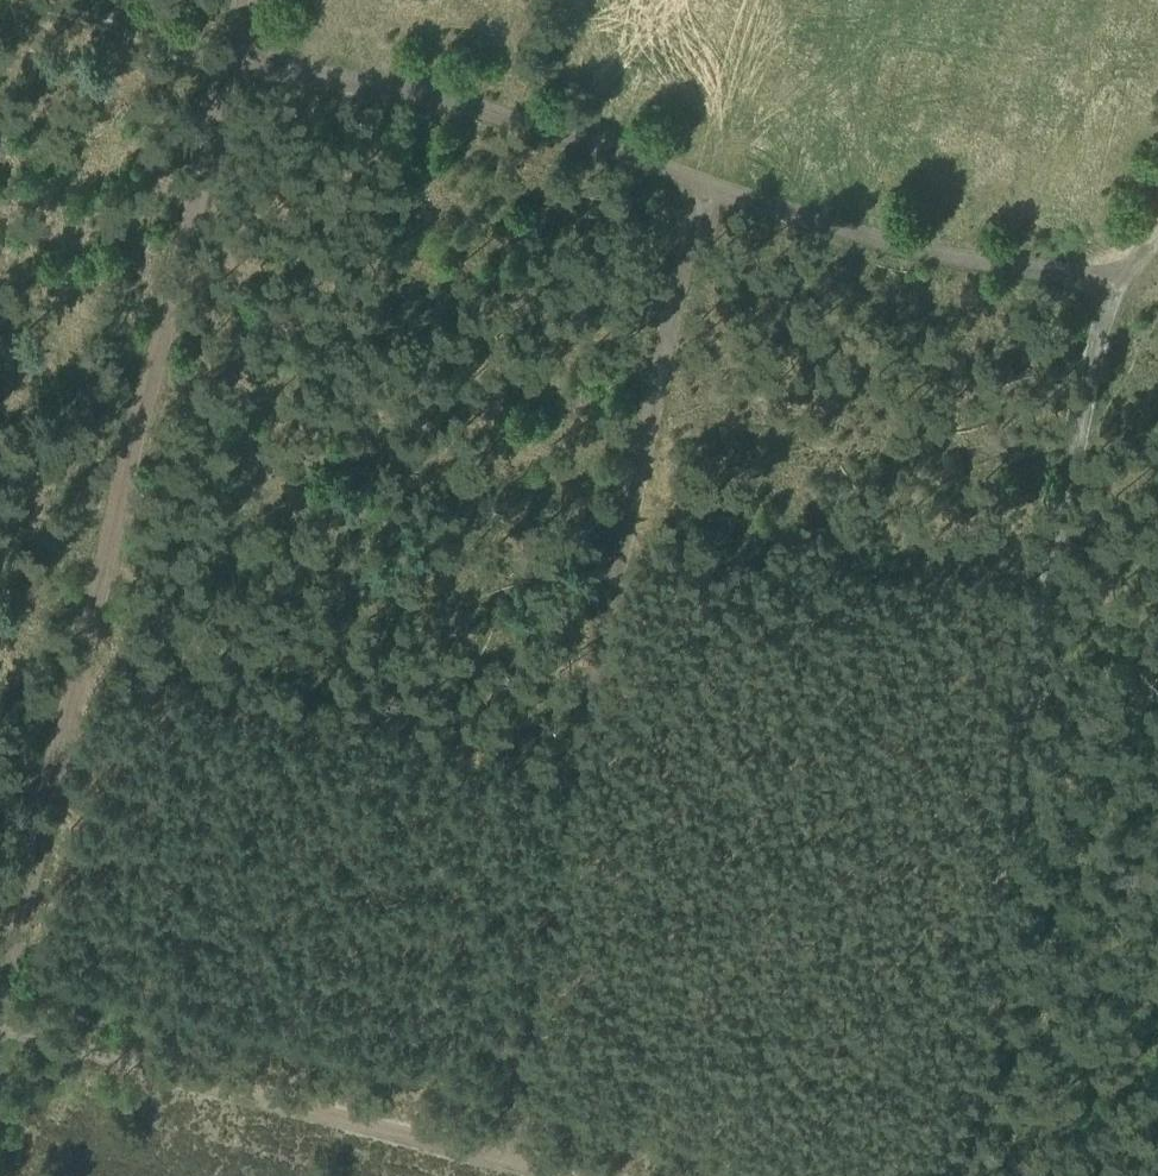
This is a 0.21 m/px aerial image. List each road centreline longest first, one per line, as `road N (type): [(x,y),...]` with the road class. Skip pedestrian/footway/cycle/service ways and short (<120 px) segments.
road 1 (track): [(0,996),(254,0)]
road 2 (track): [(691,204),(505,1151)]
road 3 (track): [(1157,327),(1113,314),(946,1175)]
road 4 (track): [(232,84),(1113,314)]
road 5 (track): [(0,1031),(596,1175)]
road 6 (track): [(52,0),(240,53)]

